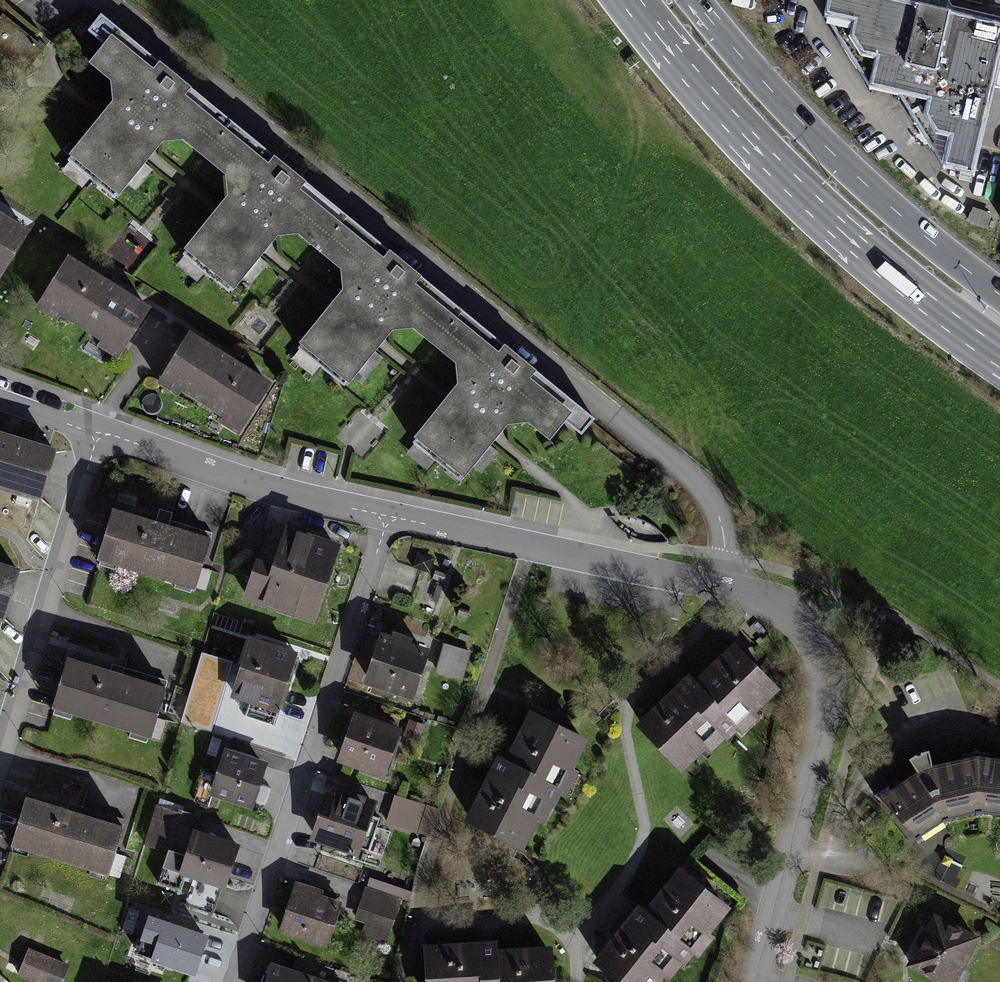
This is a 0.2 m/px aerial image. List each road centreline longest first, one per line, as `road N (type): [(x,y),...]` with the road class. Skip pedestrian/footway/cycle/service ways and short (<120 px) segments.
road 1 (trunk): [(620,0),(711,111),(786,187),(885,277),(999,362)]
road 2 (residential): [(389,517),(773,601),(804,624),(832,690)]
road 3 (residential): [(389,517),(236,981)]
road 4 (trunk): [(999,297),(772,111),(677,0)]
road 5 (residential): [(0,756),(99,432)]
road 6 (residential): [(99,432),(236,479),(389,517)]
road 7 (residential): [(755,981),(832,690)]

